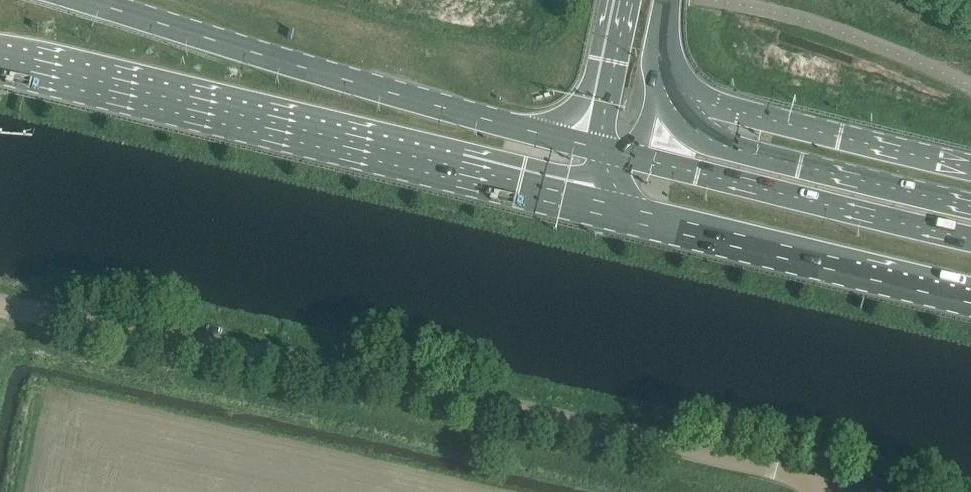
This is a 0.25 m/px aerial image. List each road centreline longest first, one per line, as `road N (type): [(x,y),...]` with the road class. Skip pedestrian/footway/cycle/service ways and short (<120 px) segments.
road 1 (tertiary): [(818,491),(778,470),(0,303)]
road 2 (trunk): [(0,70),(596,216)]
road 3 (trunk): [(592,148),(86,0)]
road 4 (trunk): [(596,216),(970,304)]
road 5 (motorway): [(970,203),(710,142),(675,125),(648,89)]
road 6 (motorway): [(970,166),(703,100),(674,78),(658,44)]
road 7 (trunk): [(970,238),(635,159)]
road 8 (motorway): [(622,0),(592,148)]

